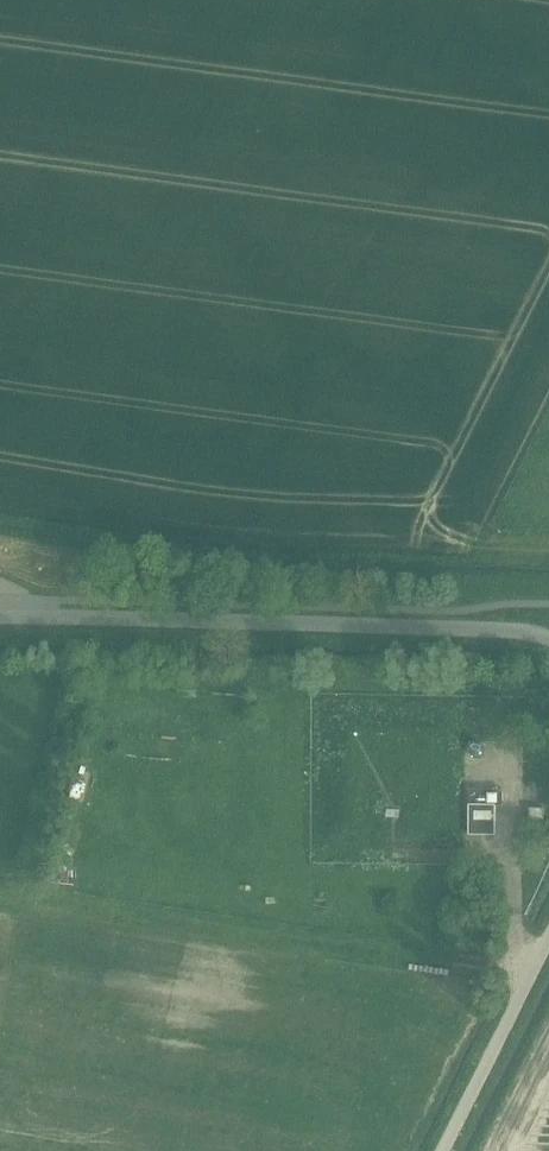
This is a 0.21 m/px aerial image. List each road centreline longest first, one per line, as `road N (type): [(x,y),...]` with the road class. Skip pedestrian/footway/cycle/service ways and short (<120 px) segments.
road 1 (unclassified): [(441,1150),(548,936)]

